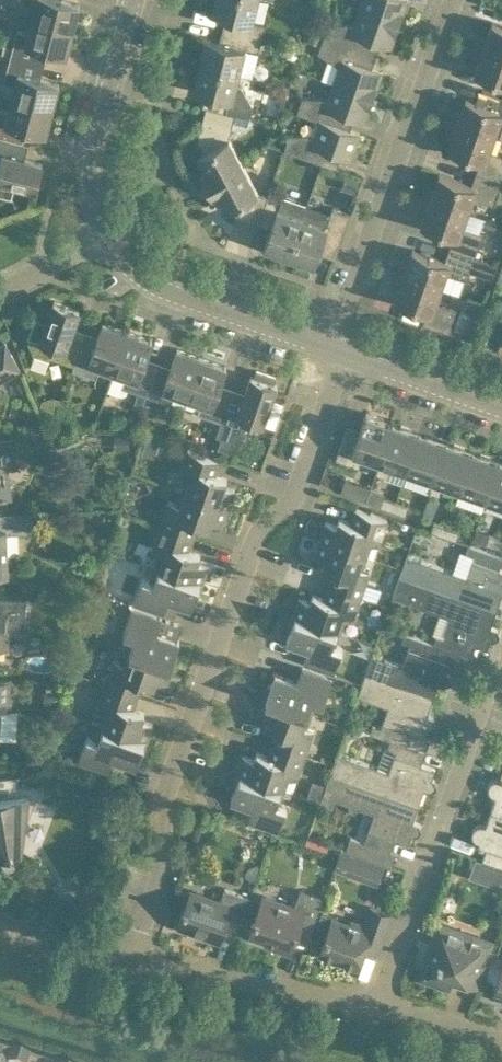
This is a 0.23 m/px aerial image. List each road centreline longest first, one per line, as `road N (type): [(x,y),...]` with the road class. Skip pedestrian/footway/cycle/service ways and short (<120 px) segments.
road 1 (residential): [(131,961),(162,872),(162,805),(253,539),(286,502),(334,353)]
road 2 (residential): [(334,353),(448,0)]
road 3 (residential): [(377,997),(501,661)]
road 4 (tertiary): [(106,245),(158,293),(334,353)]
road 5 (tertiary): [(131,0),(91,151),(89,189),(106,245)]
road 6 (residential): [(131,961),(377,997)]
road 7 (tertiary): [(334,353),(501,411)]
road 8 (residential): [(0,913),(67,948),(131,961)]
road 9 (residential): [(377,997),(501,1026)]

